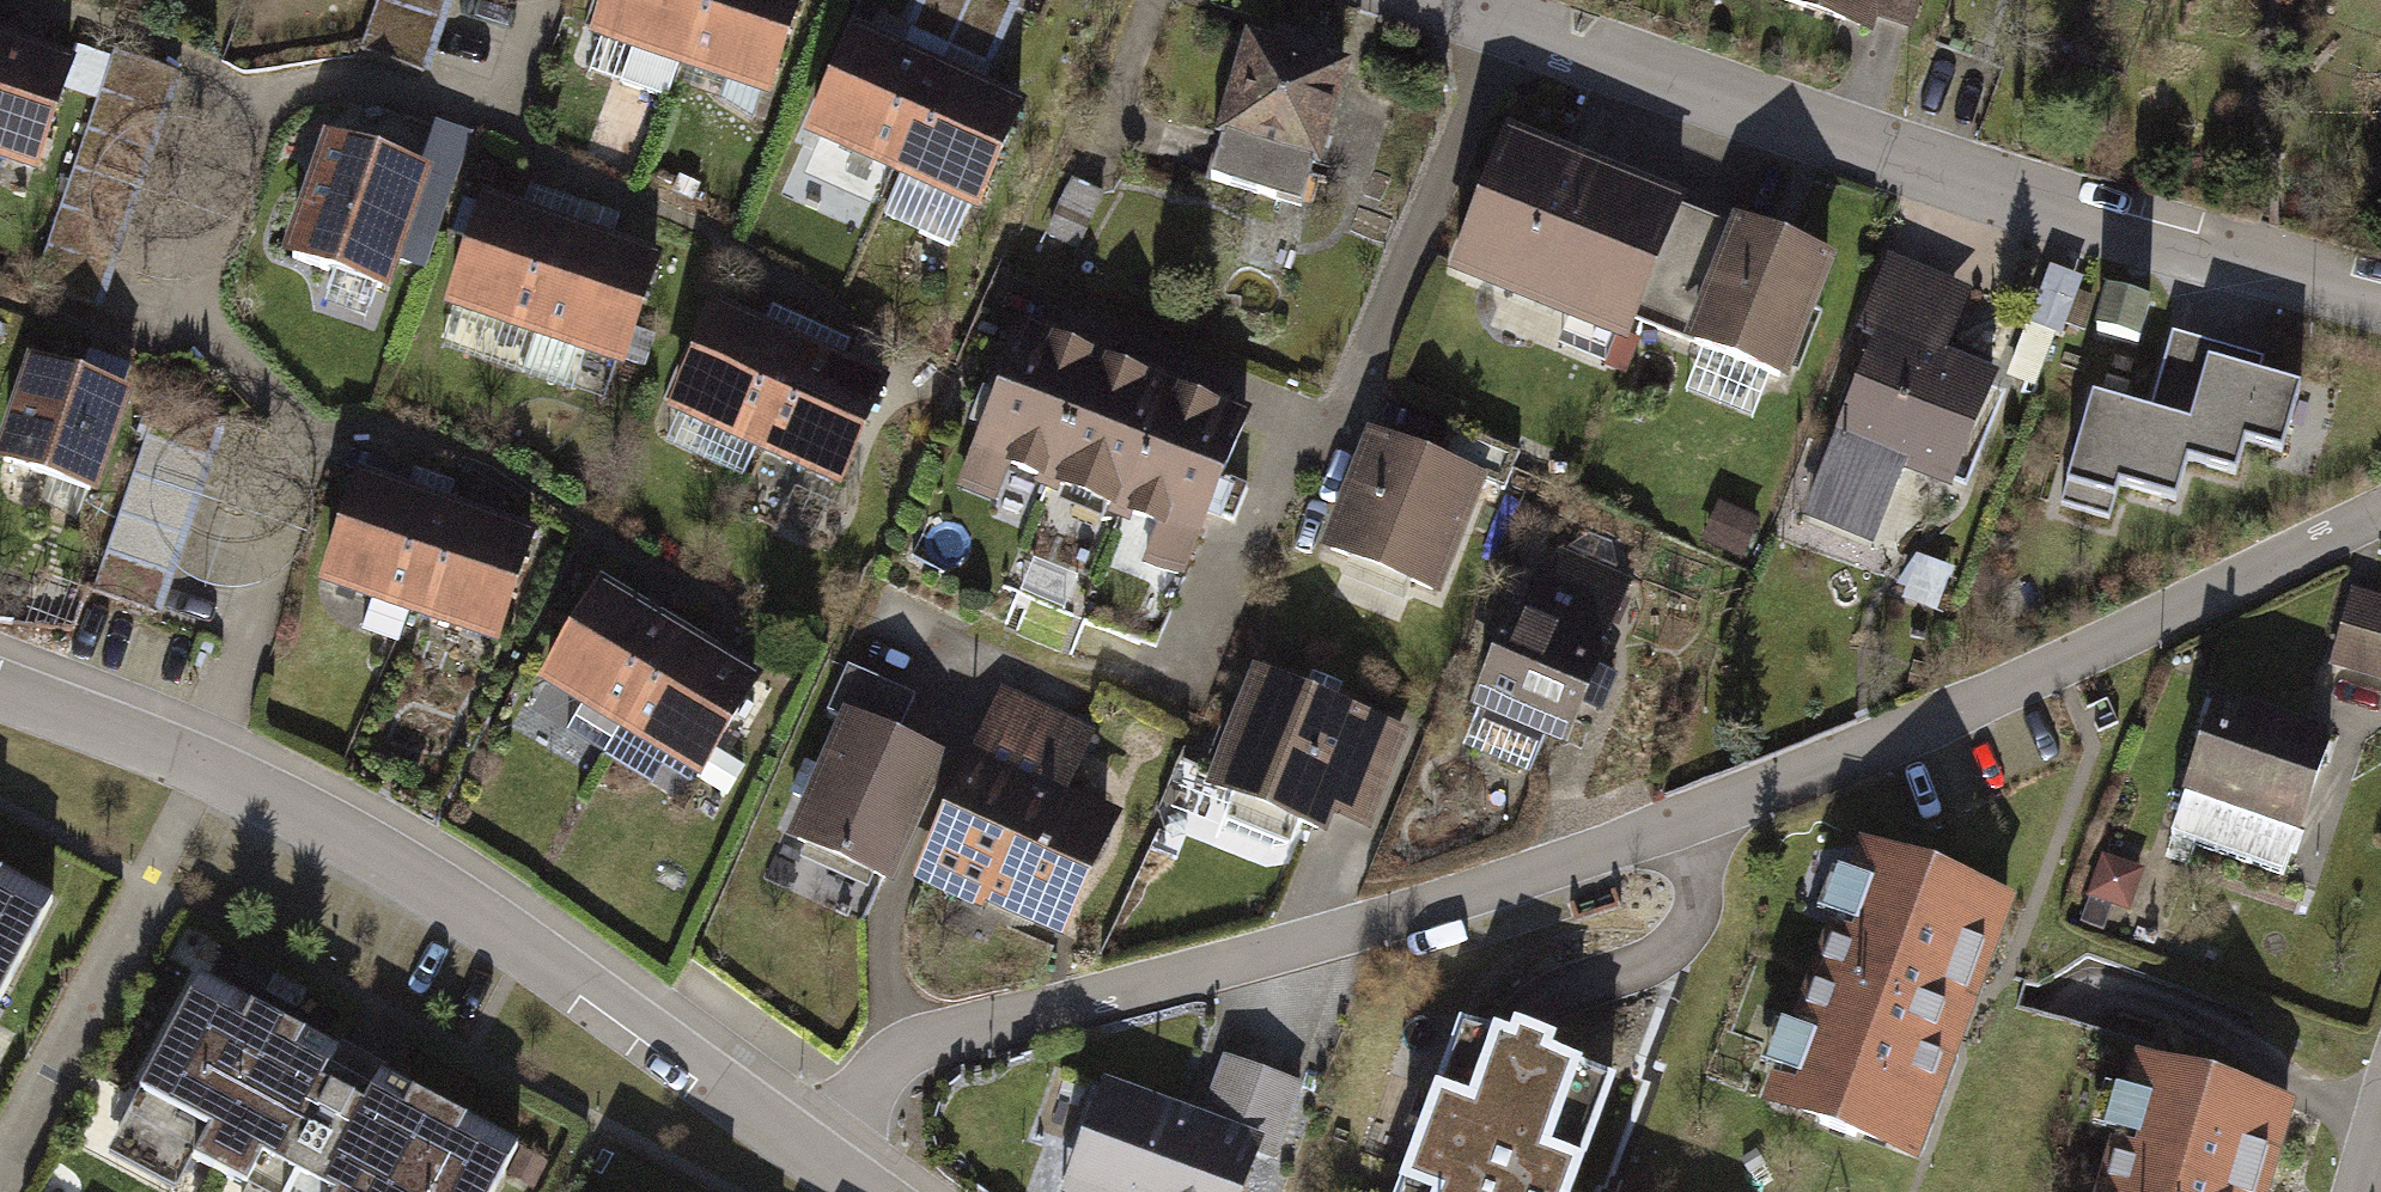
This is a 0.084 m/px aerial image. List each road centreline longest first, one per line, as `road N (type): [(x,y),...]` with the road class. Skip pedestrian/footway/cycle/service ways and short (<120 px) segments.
road 1 (residential): [(805,1136),(896,1033),(1670,826),(2380,515)]
road 2 (residential): [(531,0),(498,104),(343,84),(251,94),(174,307),(313,451),(197,758)]
road 3 (residential): [(1479,17),(2022,213),(2380,313)]
road 4 (residential): [(197,758),(316,813),(517,934),(805,1136)]
road 5 (residential): [(0,683),(197,758)]

